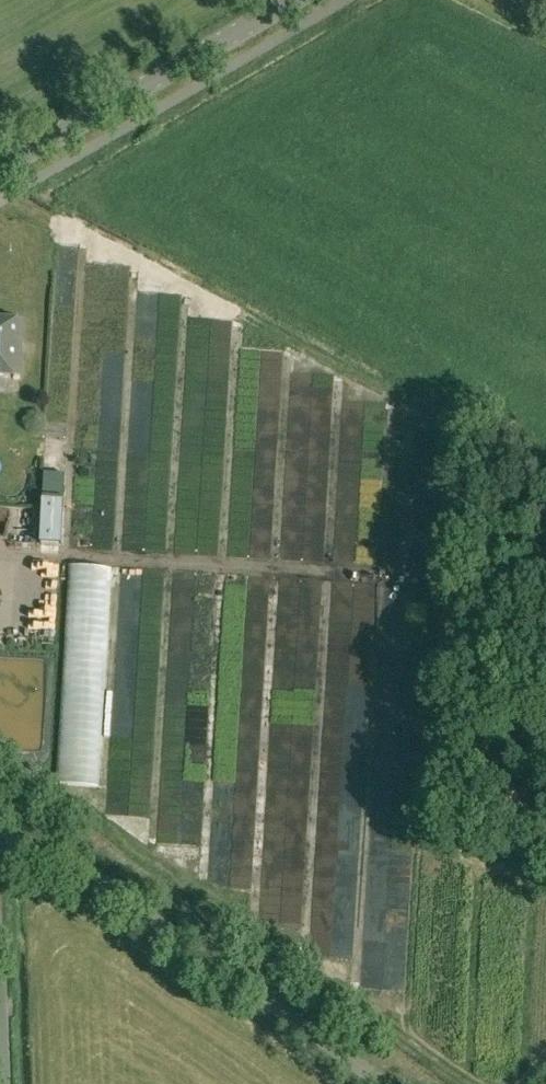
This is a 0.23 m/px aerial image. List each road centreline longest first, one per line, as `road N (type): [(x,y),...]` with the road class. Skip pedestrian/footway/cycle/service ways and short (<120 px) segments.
road 1 (unclassified): [(375,1083),(53,862),(0,851)]
road 2 (tertiary): [(0,173),(303,0)]

